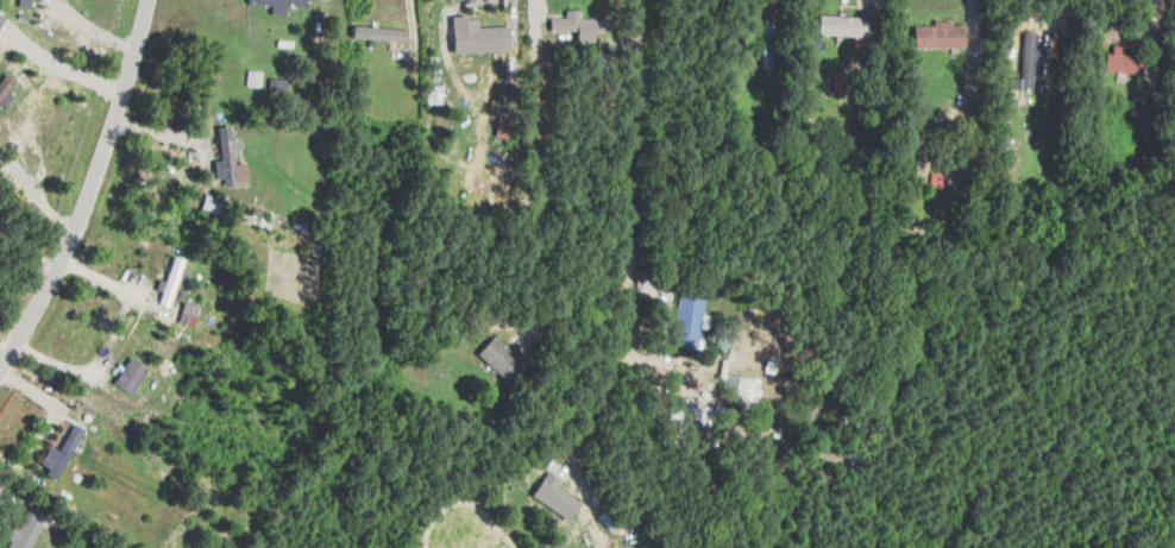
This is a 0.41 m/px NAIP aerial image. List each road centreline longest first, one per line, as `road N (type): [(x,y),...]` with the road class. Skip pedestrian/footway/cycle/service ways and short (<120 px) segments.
road 1 (residential): [(148,0),(117,137),(80,232),(0,366)]

